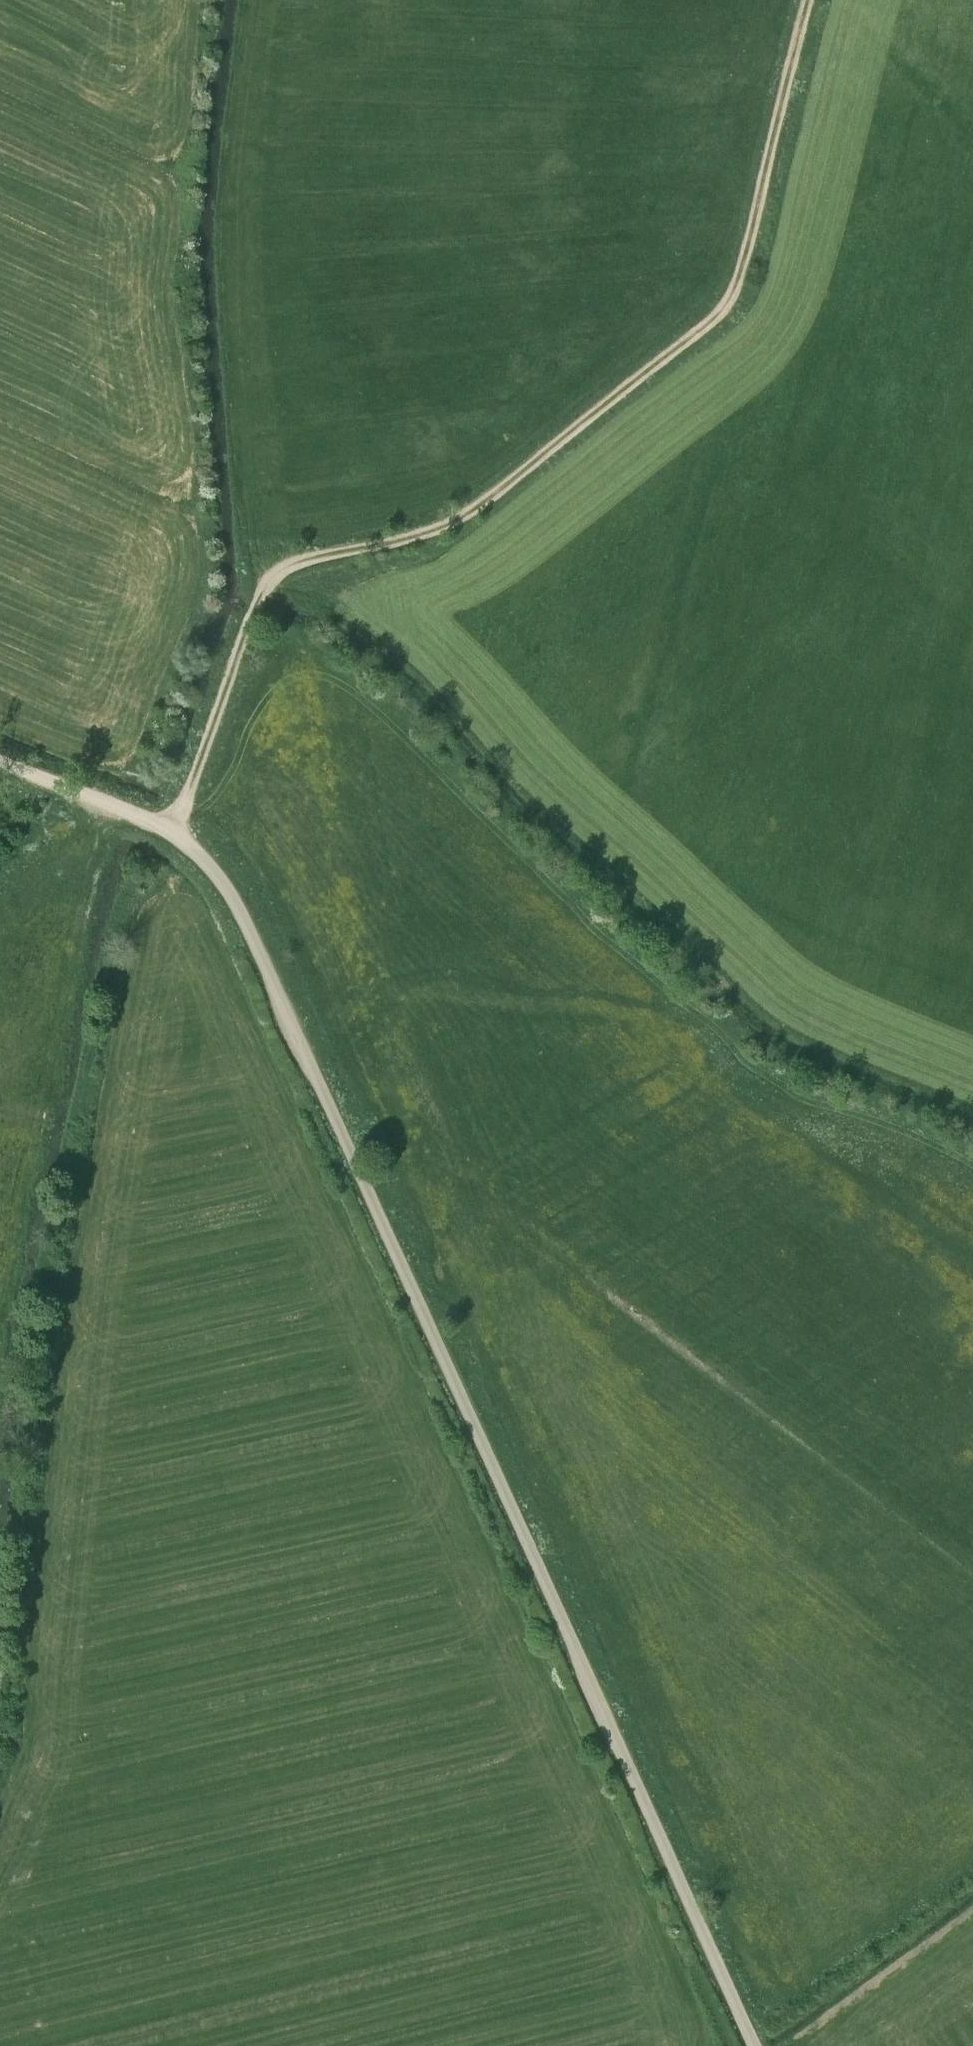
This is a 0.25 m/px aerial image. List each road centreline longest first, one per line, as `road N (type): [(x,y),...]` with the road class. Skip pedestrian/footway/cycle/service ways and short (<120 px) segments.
road 1 (unclassified): [(749,2045),(237,911),(199,856),(163,830),(0,762)]
road 2 (track): [(804,0),(739,286),(544,463),(450,519),(283,563),(163,830)]

